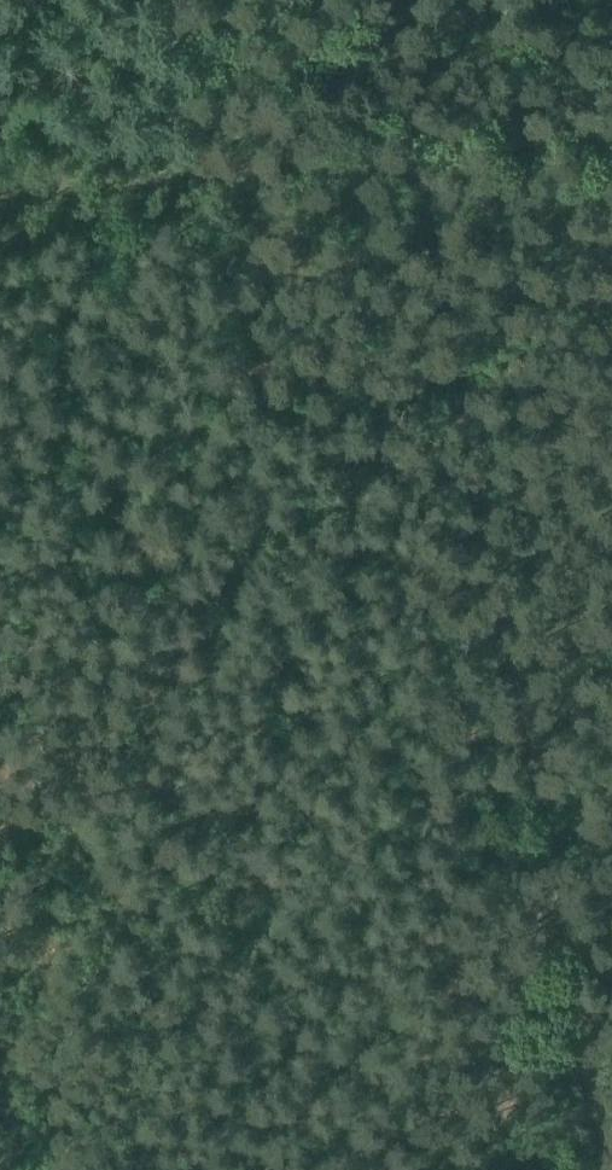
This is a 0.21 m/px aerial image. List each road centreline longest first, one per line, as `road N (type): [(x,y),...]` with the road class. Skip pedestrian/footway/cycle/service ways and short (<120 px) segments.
road 1 (track): [(604,1169),(368,0)]
road 2 (track): [(396,140),(0,187)]
road 3 (track): [(469,1169),(543,867)]

